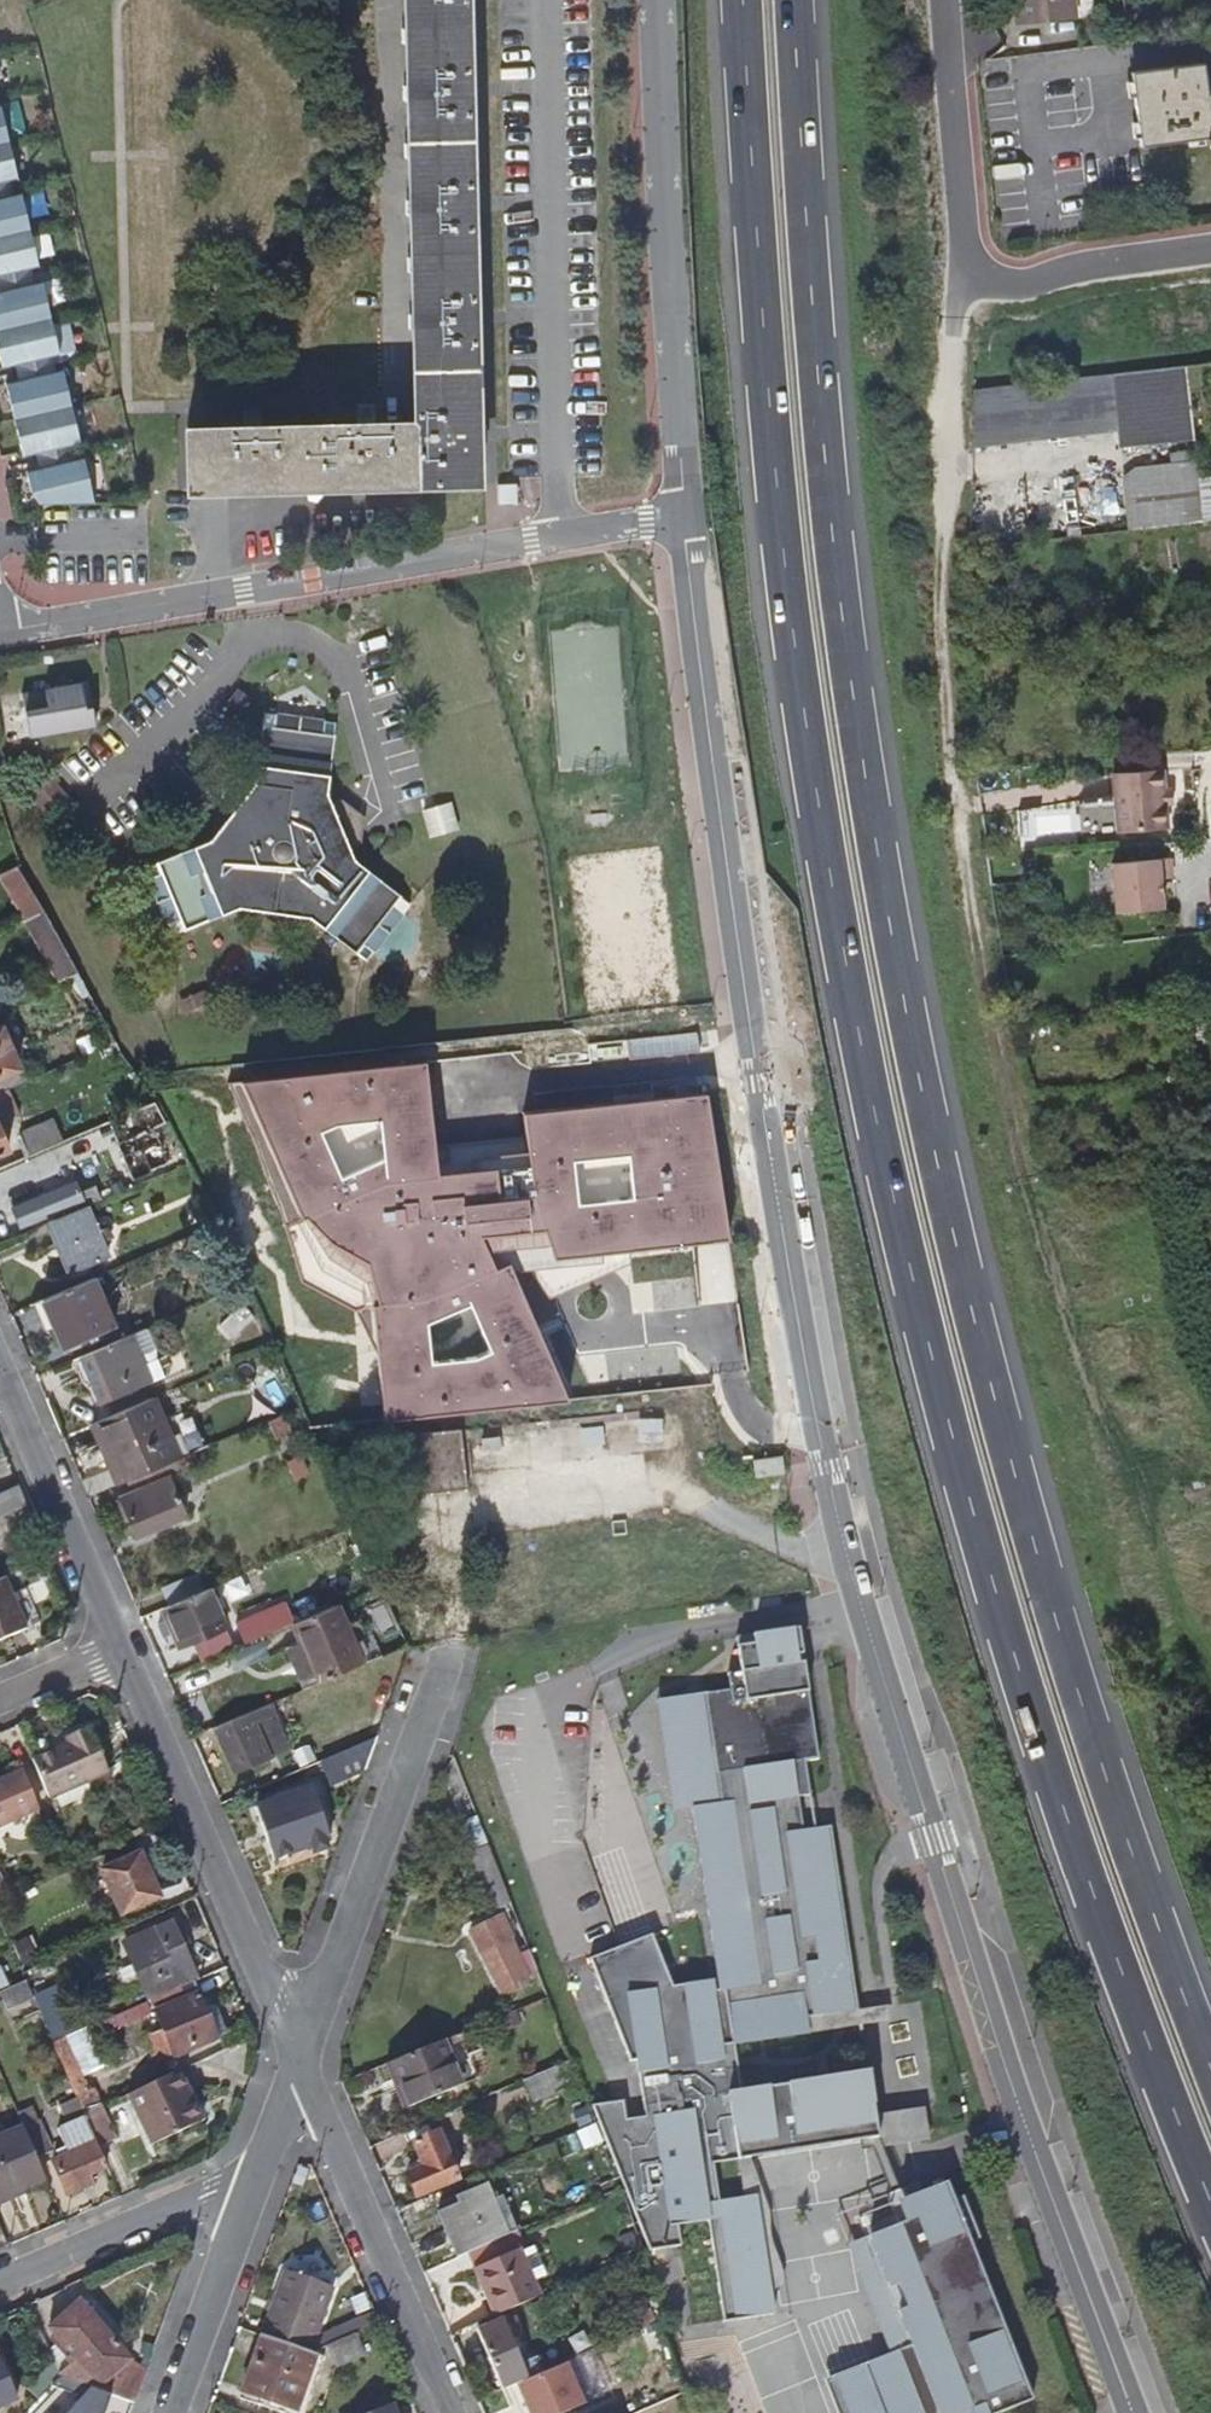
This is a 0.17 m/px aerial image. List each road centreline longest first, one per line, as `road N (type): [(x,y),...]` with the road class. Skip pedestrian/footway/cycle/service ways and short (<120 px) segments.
road 1 (primary): [(749,0),(781,508),(854,1011),(907,1250),(1017,1661),(1083,1864),(1210,2201)]
road 2 (primary): [(1210,2059),(1127,1838),(1014,1474),(906,1010),(831,505),(799,0)]
road 3 (residential): [(1129,2412),(933,1843),(828,1467),(760,1086),(685,517)]
road 4 (track): [(970,277),(953,475),(951,685),(977,925),(1025,1180),(1127,1466)]
road 5 (residential): [(685,517),(0,631)]
road 6 (residential): [(685,517),(658,0)]
road 7 (residential): [(124,1649),(300,2072)]
road 8 (residential): [(300,2072),(448,1667)]
road 9 (residential): [(300,2072),(448,2412)]
road 10 (residential): [(0,1372),(124,1649)]
road 11 (residential): [(944,0),(970,277)]
road 12 (residential): [(0,2289),(255,2185)]
road 13 (residential): [(1210,248),(1025,280),(970,277)]
road 14 (residential): [(171,2412),(255,2185)]
road 15 (residential): [(124,1649),(0,1703)]
road 16 (residential): [(255,2185),(300,2072)]

